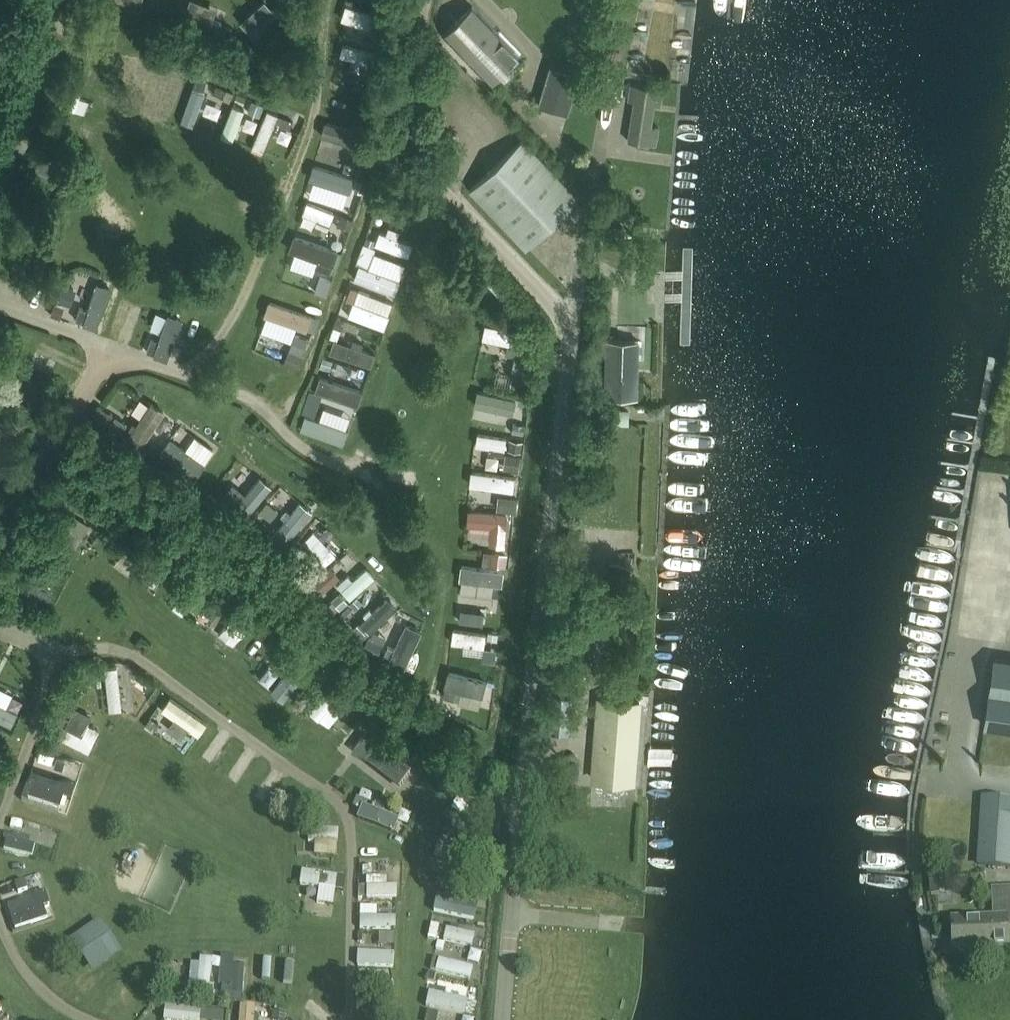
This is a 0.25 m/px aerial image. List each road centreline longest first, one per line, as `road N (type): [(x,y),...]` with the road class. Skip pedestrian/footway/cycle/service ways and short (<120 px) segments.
road 1 (unclassified): [(503,1019),(572,331),(413,156),(407,103),(422,0)]

